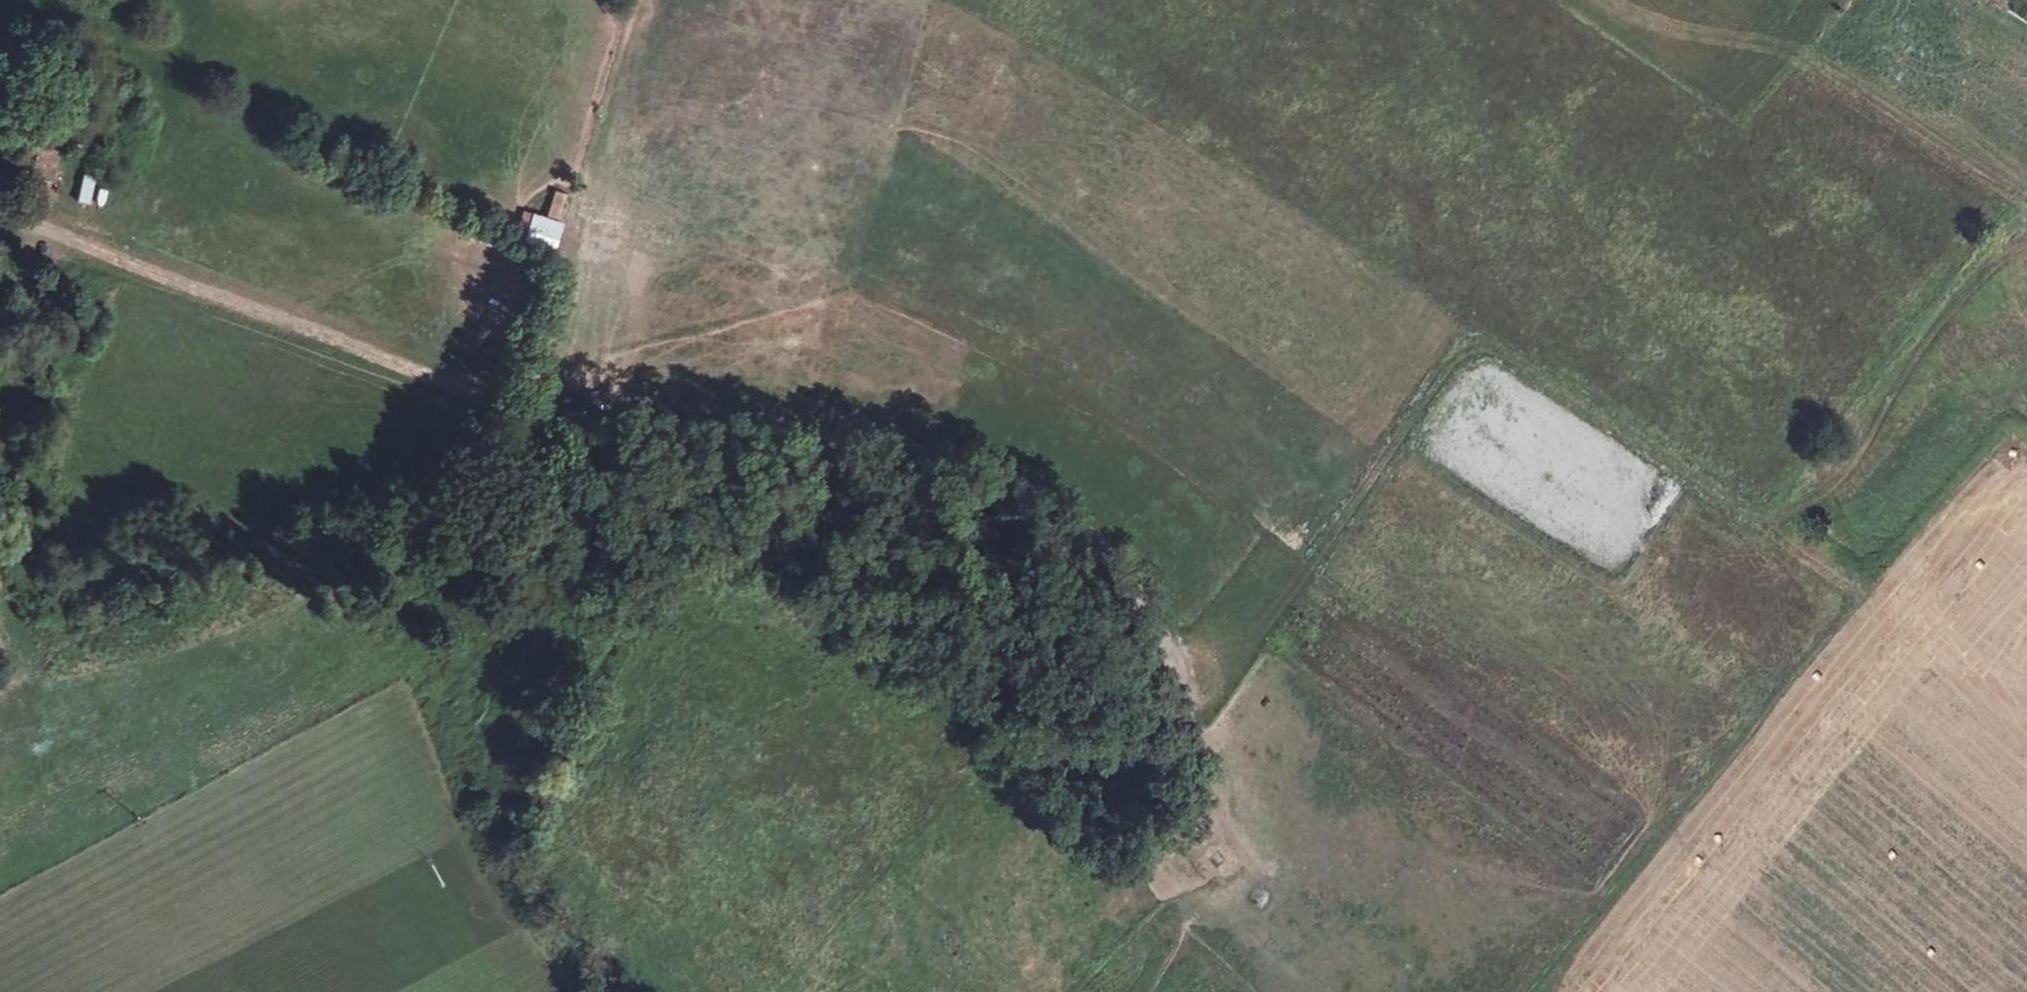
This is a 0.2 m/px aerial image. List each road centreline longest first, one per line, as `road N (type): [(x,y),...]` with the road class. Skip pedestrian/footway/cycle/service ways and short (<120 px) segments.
road 1 (track): [(0,212),(449,380)]
road 2 (track): [(1782,519),(1847,465),(1887,385),(1990,253),(2026,233)]

